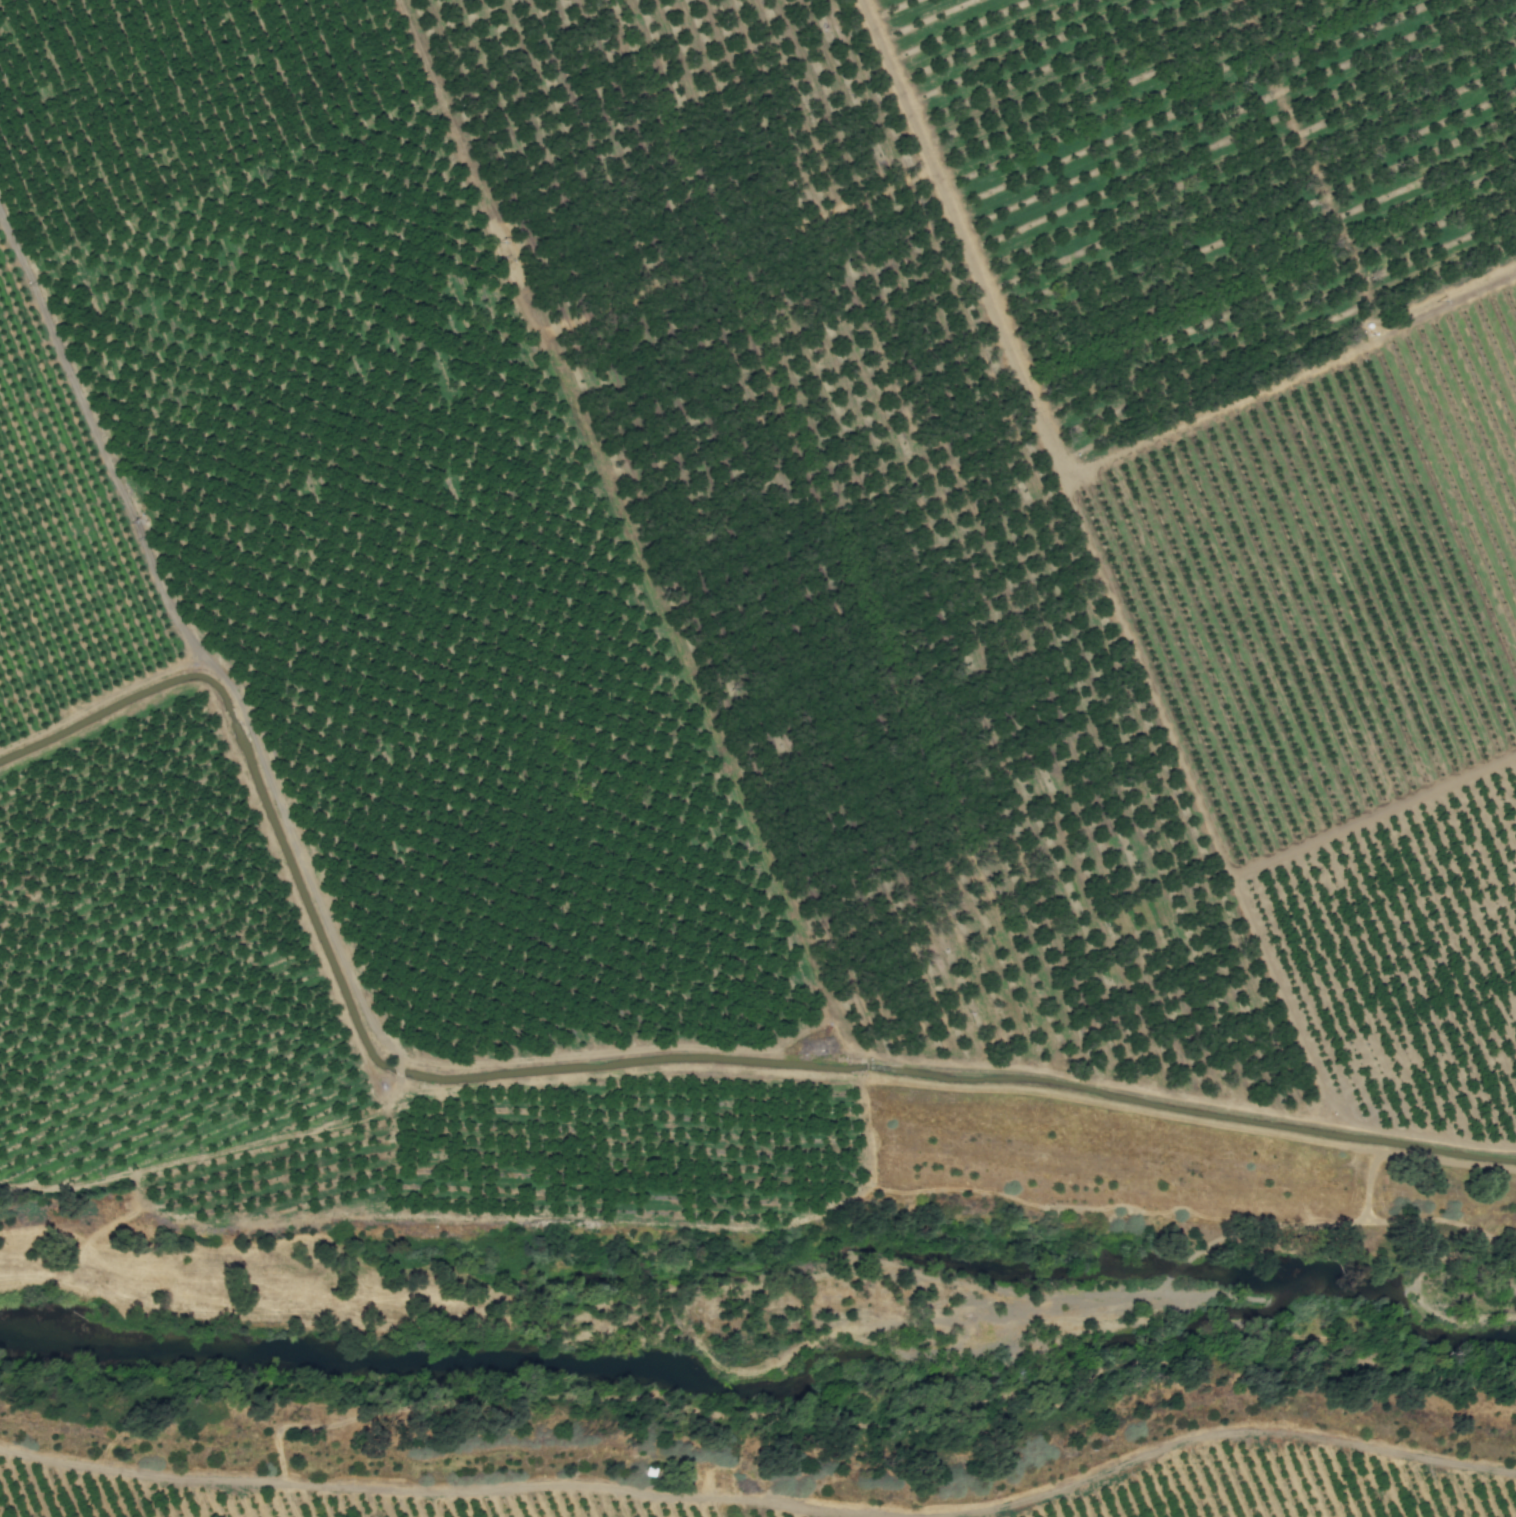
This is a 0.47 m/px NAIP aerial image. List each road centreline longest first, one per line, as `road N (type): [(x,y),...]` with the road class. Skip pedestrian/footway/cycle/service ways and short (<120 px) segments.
road 1 (track): [(0,1416),(208,1446),(621,1457),(896,1491),(1020,1473),(1144,1422),(1226,1403),(1515,1444)]
road 2 (track): [(398,1090),(398,1059),(372,1025),(248,721),(187,633),(0,207)]

